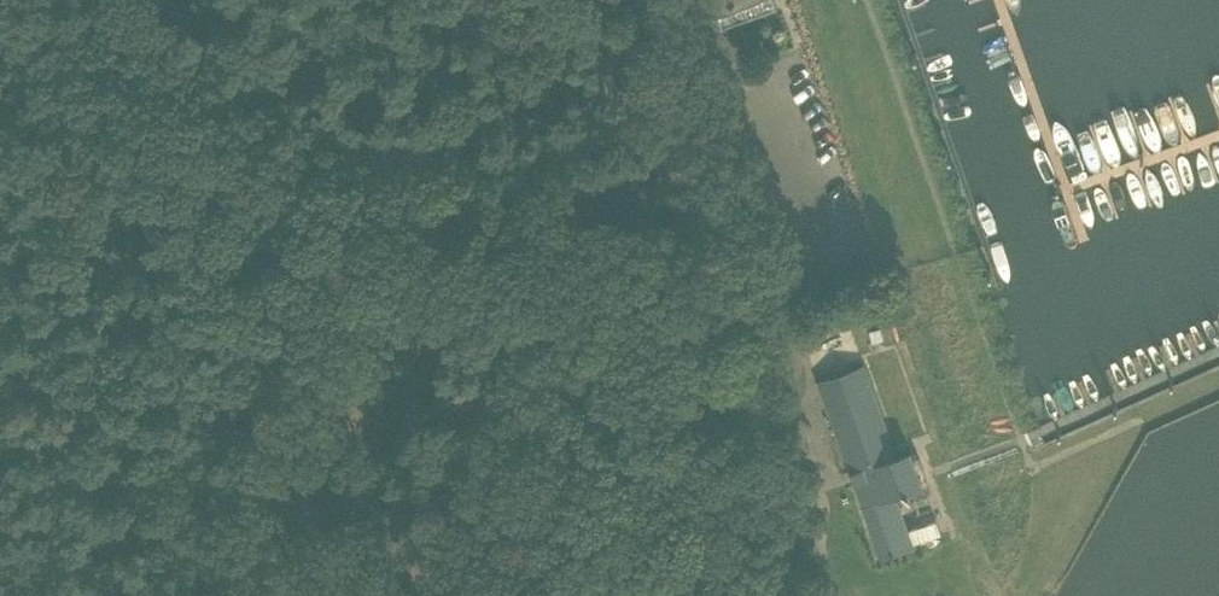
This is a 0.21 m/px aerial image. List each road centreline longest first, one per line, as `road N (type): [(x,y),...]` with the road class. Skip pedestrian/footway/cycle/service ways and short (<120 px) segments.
road 1 (track): [(757,420),(690,433),(563,306),(316,206),(140,107),(0,16)]

